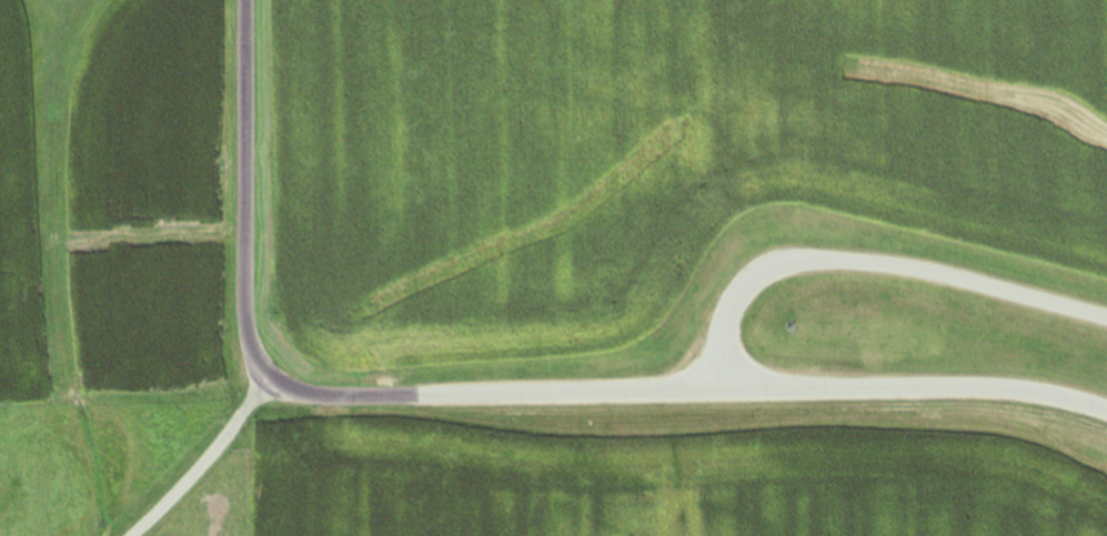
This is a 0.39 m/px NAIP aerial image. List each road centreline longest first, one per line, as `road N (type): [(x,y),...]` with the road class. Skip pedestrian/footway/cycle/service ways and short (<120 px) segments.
road 1 (residential): [(1106,417),(1024,395),(919,391),(335,398),(271,382),(249,353),(241,302),(242,0)]
road 2 (residential): [(1106,322),(893,267),(808,261),(773,274),(737,303),(711,393)]
road 3 (residential): [(271,382),(125,535)]

